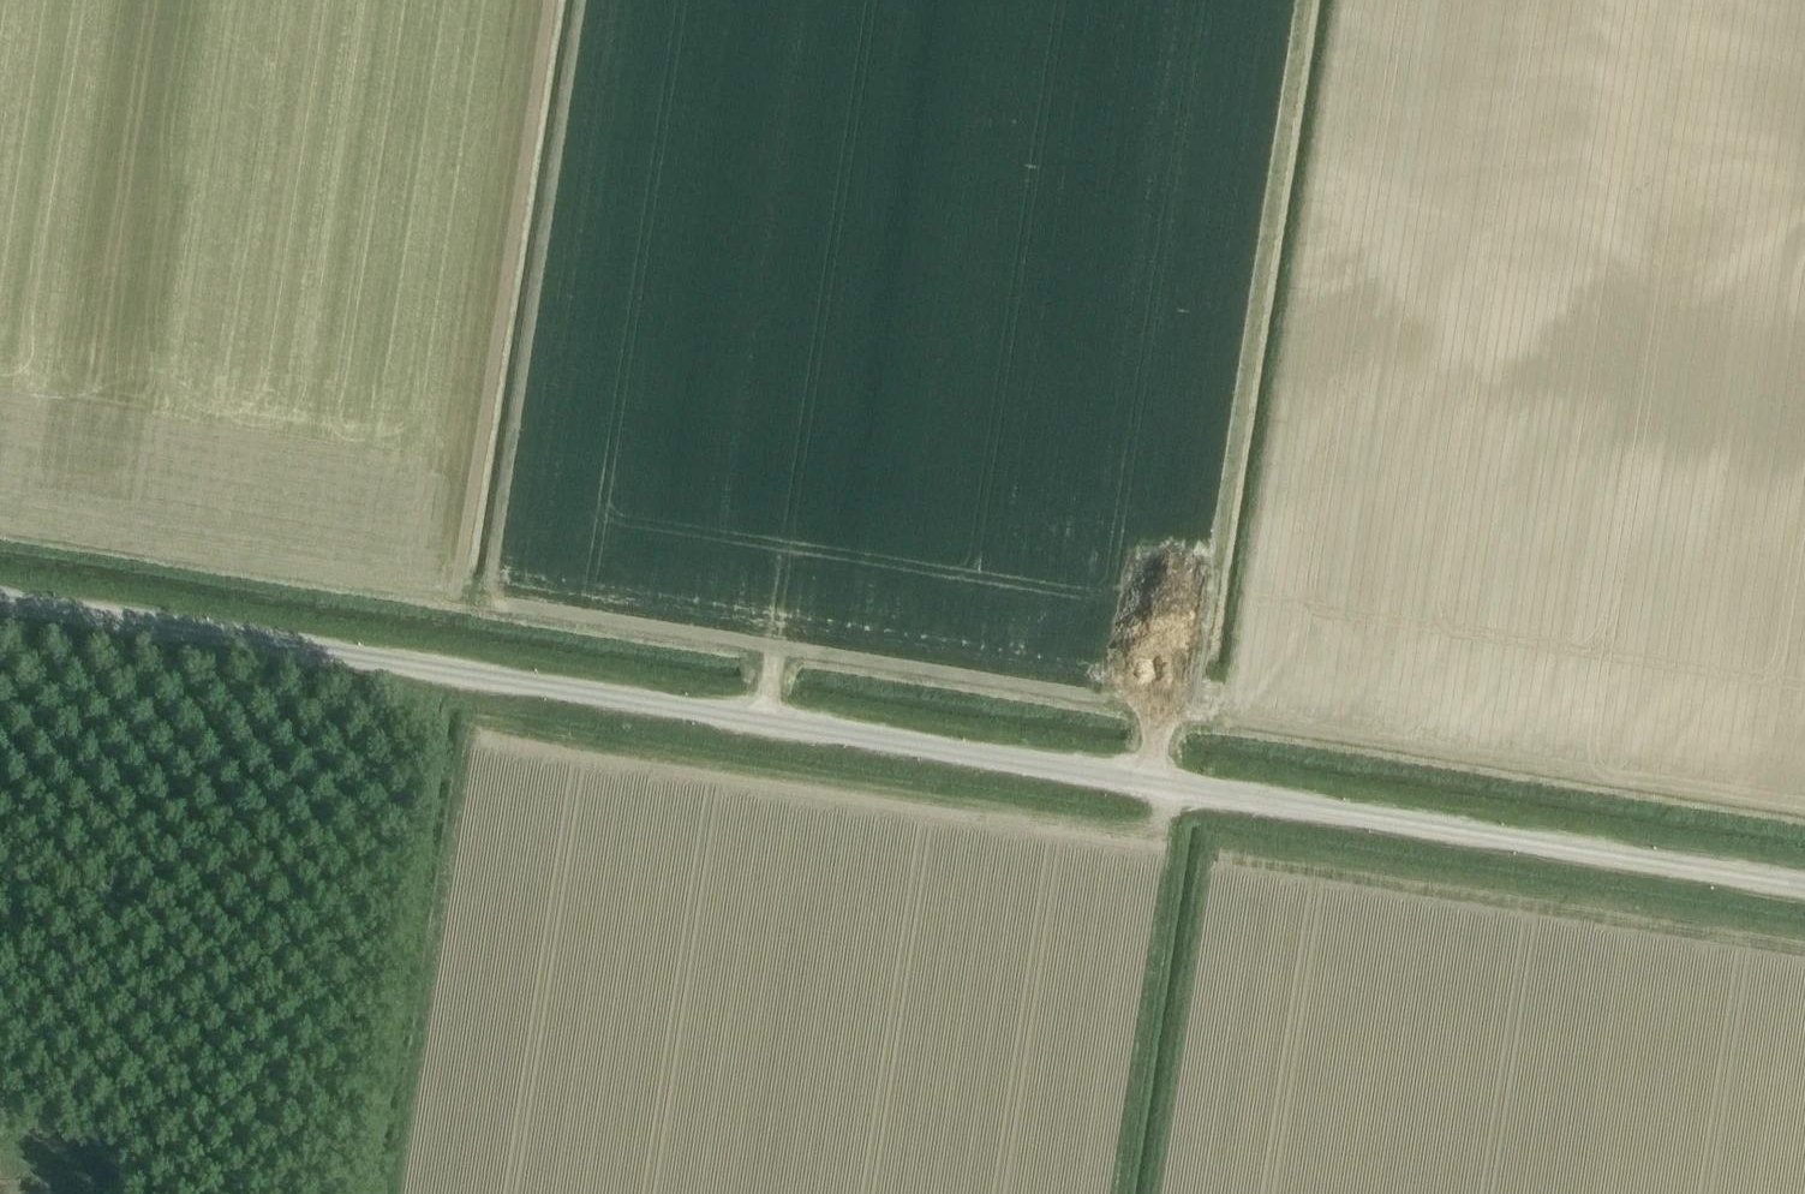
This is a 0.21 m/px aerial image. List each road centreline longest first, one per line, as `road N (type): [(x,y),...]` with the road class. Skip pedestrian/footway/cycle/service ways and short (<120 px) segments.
road 1 (tertiary): [(0,601),(1804,886)]

